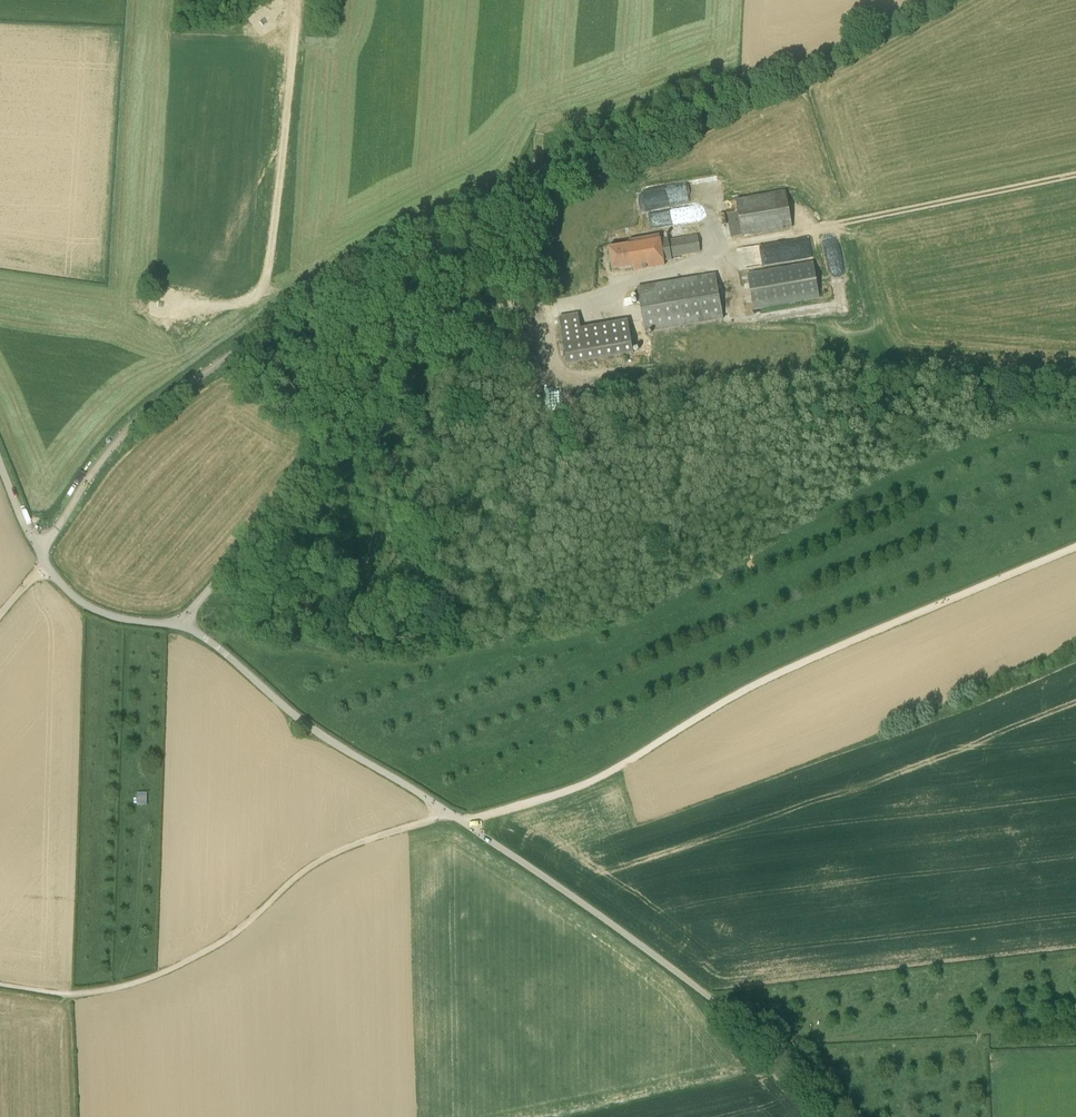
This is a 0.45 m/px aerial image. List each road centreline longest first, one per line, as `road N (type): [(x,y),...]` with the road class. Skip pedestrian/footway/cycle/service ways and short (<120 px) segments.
road 1 (unclassified): [(933,0),(732,104),(506,197),(342,283),(134,426),(37,547)]
road 2 (unclassified): [(847,1116),(672,969),(463,821),(317,732),(211,641),(185,628),(93,609),(49,571),(37,547)]
road 3 (track): [(1075,547),(750,687),(581,786),(463,821)]
road 4 (track): [(450,814),(328,857),(243,928),(152,976),(75,994),(0,985)]
road 5 (track): [(297,0),(266,288),(240,304),(161,298)]
road 6 (track): [(1075,176),(820,227)]

